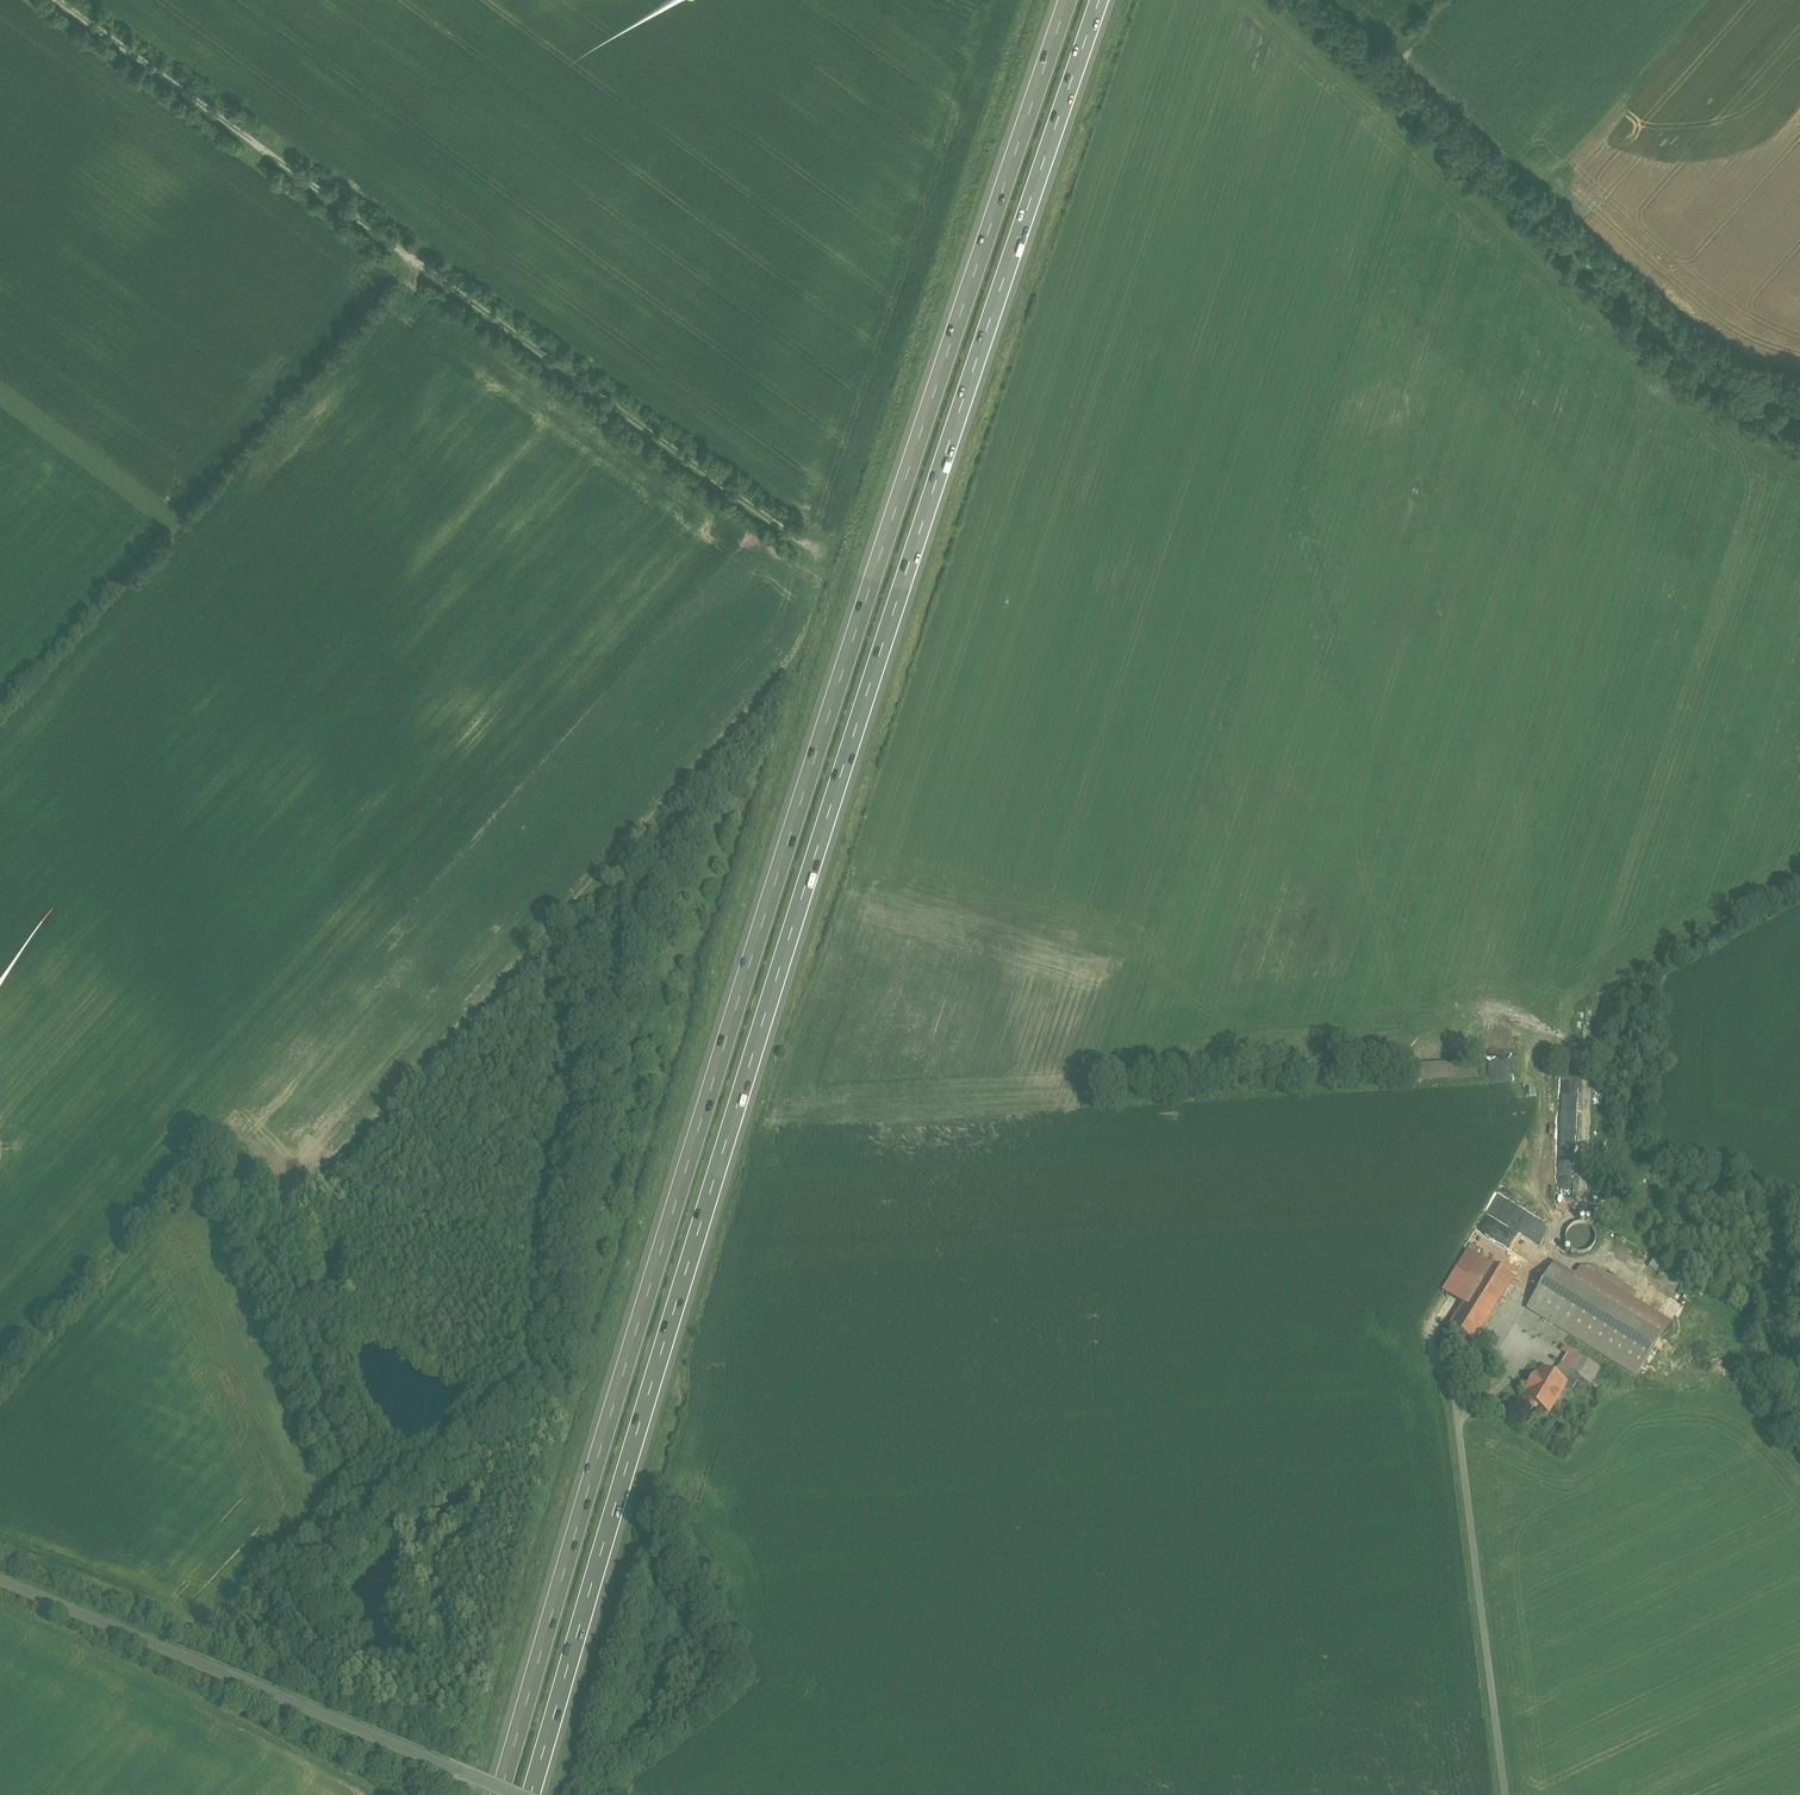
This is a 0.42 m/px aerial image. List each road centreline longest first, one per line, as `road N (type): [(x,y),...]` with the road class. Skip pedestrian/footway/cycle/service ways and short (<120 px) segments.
road 1 (motorway): [(538,1794),(862,726),(1106,0)]
road 2 (motorway): [(1060,0),(820,714),(493,1794)]
road 3 (track): [(62,0),(803,548)]
road 4 (residential): [(0,1570),(185,1646),(502,1794)]

